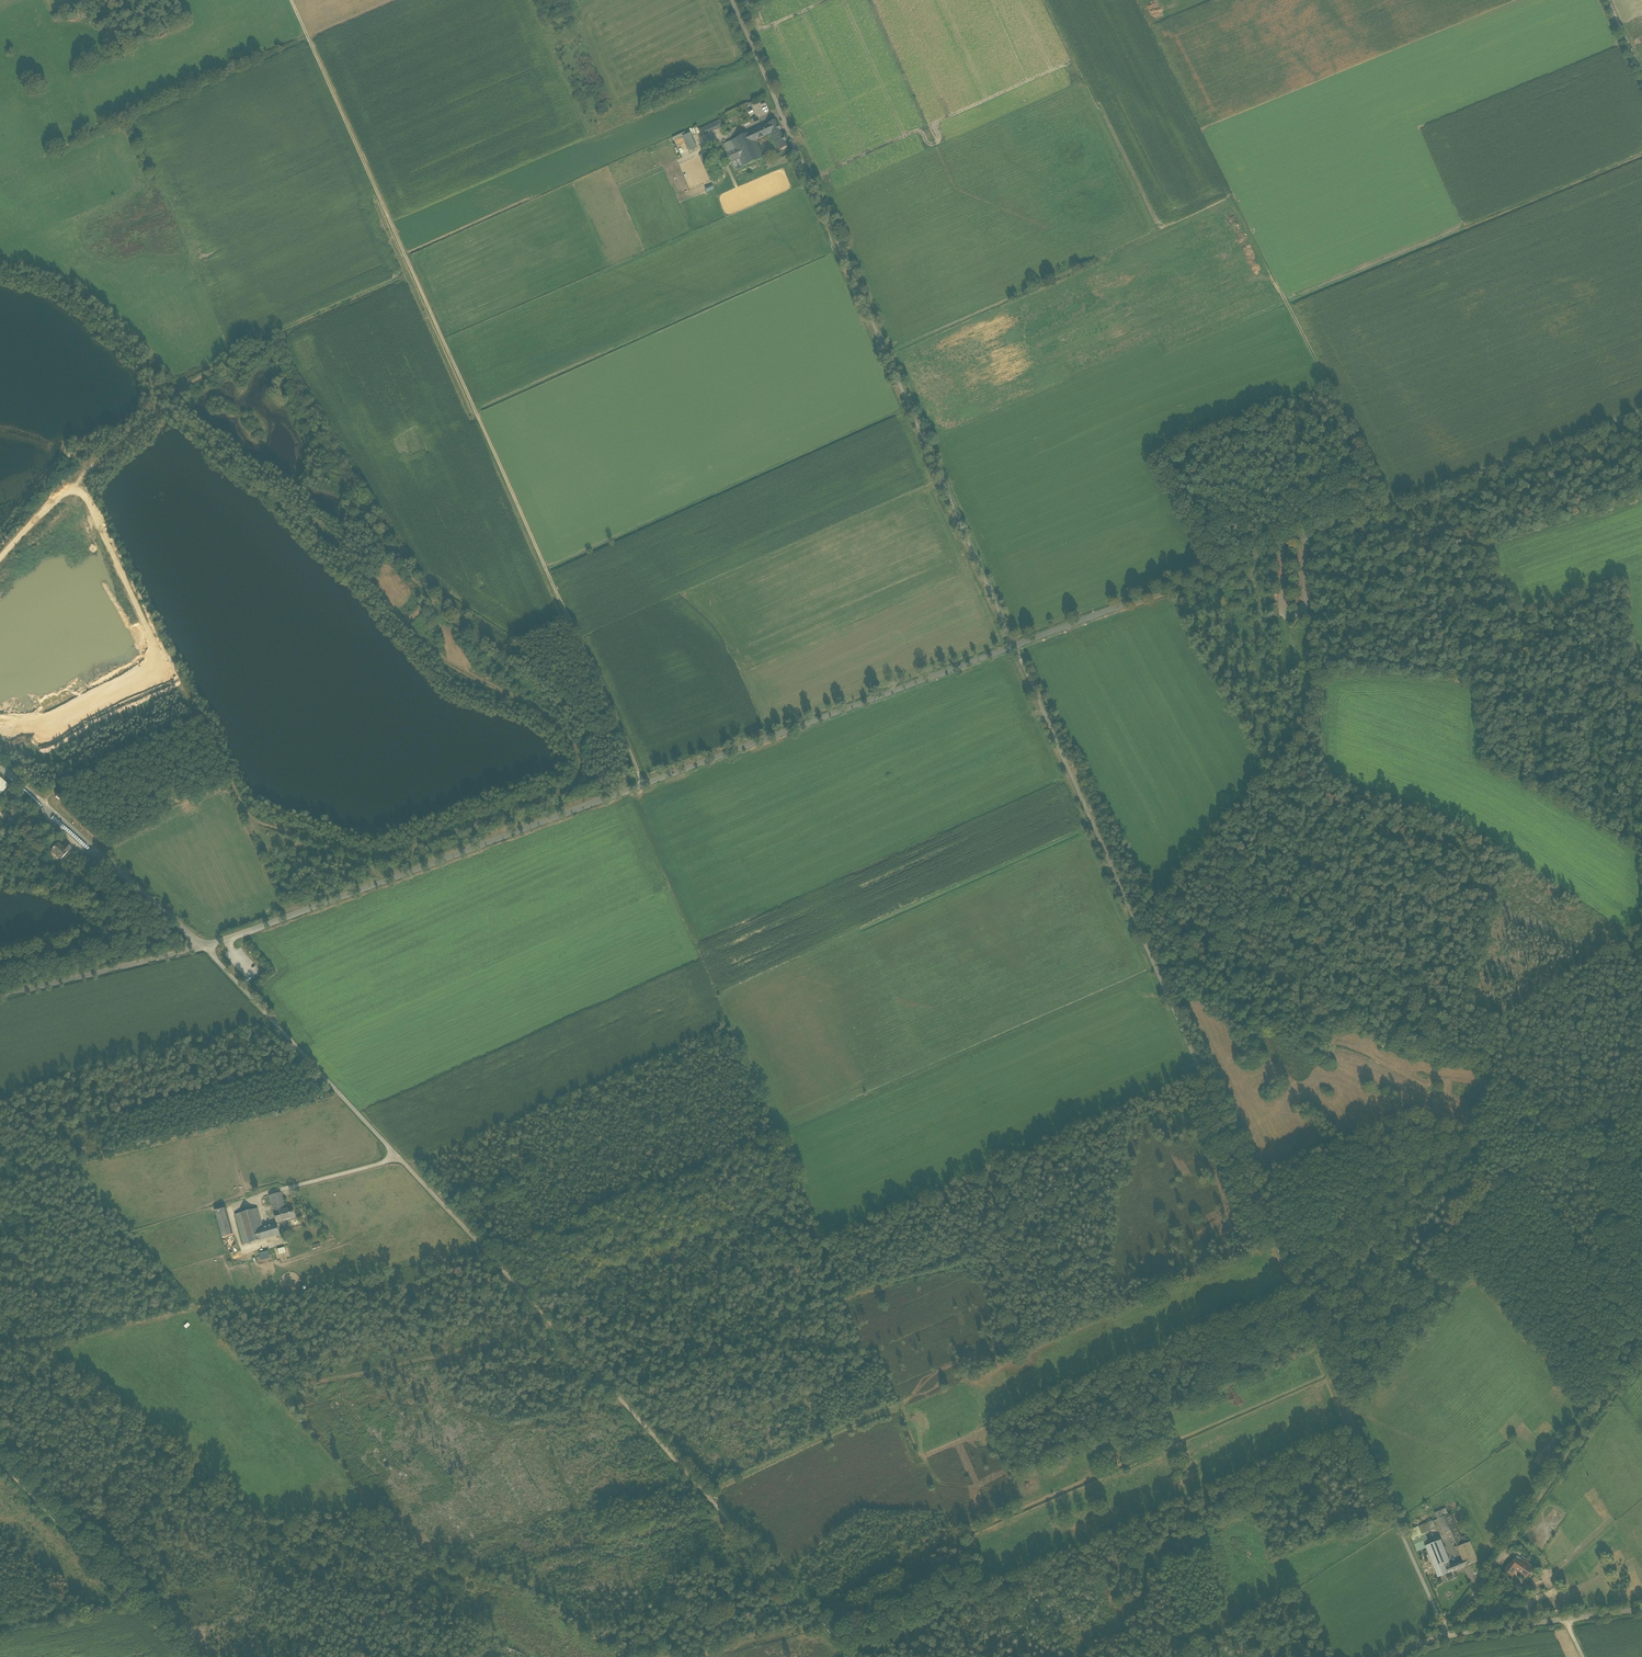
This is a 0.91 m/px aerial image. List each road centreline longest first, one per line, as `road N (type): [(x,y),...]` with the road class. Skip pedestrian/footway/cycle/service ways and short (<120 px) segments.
road 1 (track): [(0,558),(75,480),(249,816),(370,861),(568,785),(578,752),(566,733),(456,668),(342,555)]
road 2 (track): [(1135,921),(1442,1623),(1470,1600),(1641,1343)]
road 3 (unclassified): [(1014,647),(204,946)]
road 4 (track): [(306,33),(644,785)]
road 5 (unclassified): [(731,0),(1014,647)]
road 6 (track): [(398,1157),(852,1656)]
road 7 (unclassified): [(1641,411),(1014,647)]
road 8 (track): [(1014,647),(1135,921)]
road 9 (unclassified): [(204,946),(398,1157)]
road 10 (track): [(554,1327),(278,1393)]
road 11 (track): [(0,1463),(183,1656)]
road 12 (unclassified): [(204,946),(0,996)]
road 13 (unclassified): [(1445,1637),(1641,1609)]
road 14 (track): [(1151,1656),(1175,1645),(1169,1609),(1153,1588),(1122,1597),(1126,1622),(1156,1628)]
road 15 (track): [(706,1495),(825,1438)]

